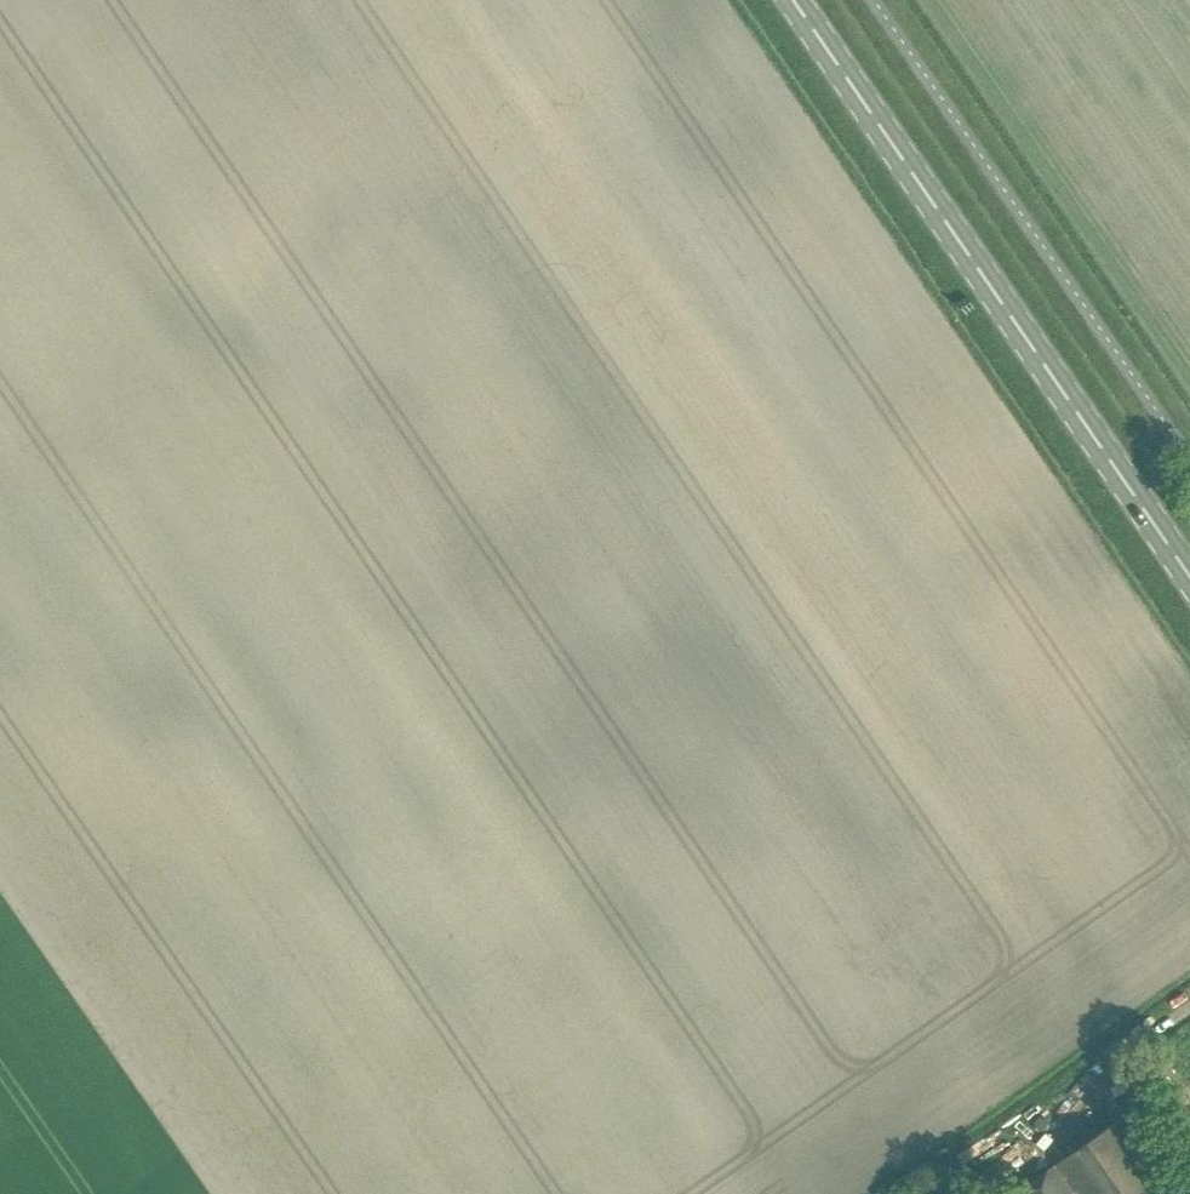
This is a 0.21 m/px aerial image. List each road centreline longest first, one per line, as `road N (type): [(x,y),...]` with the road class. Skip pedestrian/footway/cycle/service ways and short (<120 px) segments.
road 1 (primary): [(1189,573),(795,0)]

